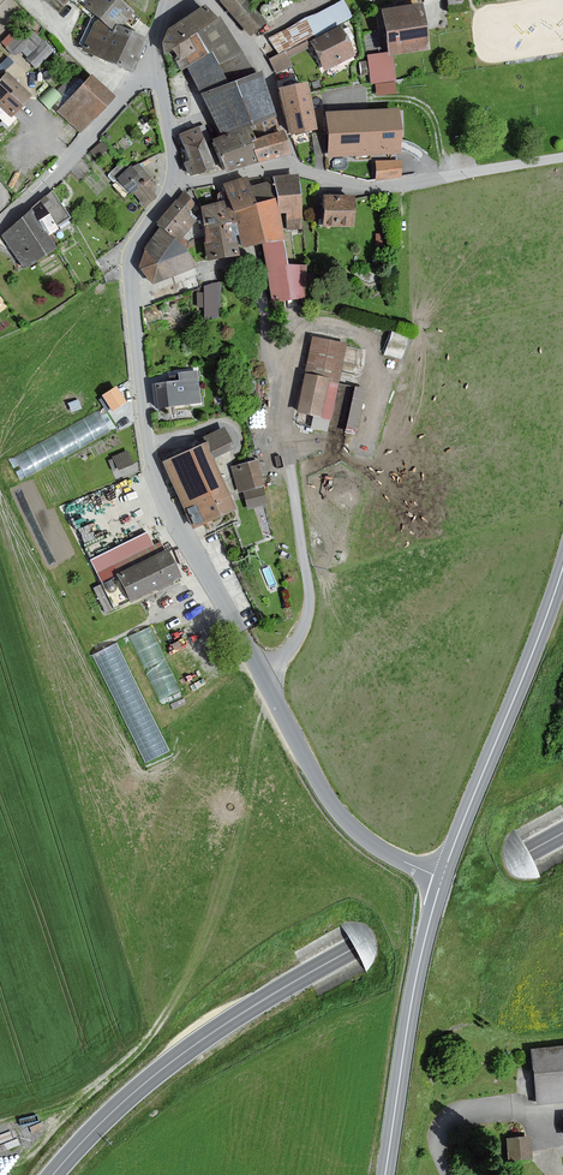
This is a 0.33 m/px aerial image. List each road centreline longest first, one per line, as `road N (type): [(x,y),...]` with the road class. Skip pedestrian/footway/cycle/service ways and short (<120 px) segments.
road 1 (residential): [(170,182),(140,239),(131,276),(149,454),(164,504),(329,802),(380,849),(442,879)]
road 2 (secondary): [(53,1174),(128,1097),(200,1041),(562,833)]
road 3 (tertiary): [(562,568),(442,879)]
road 4 (tertiary): [(442,879),(410,1010),(385,1174)]
road 5 (residential): [(562,158),(373,188),(296,169)]
road 6 (residential): [(155,56),(58,175),(0,225)]
road 7 (residential): [(207,0),(258,57),(296,169)]
road 8 (track): [(445,178),(435,125),(422,105),(397,98),(326,105)]
road 9 (residential): [(155,56),(173,150),(170,182)]
road 10 (residential): [(296,169),(170,182)]

